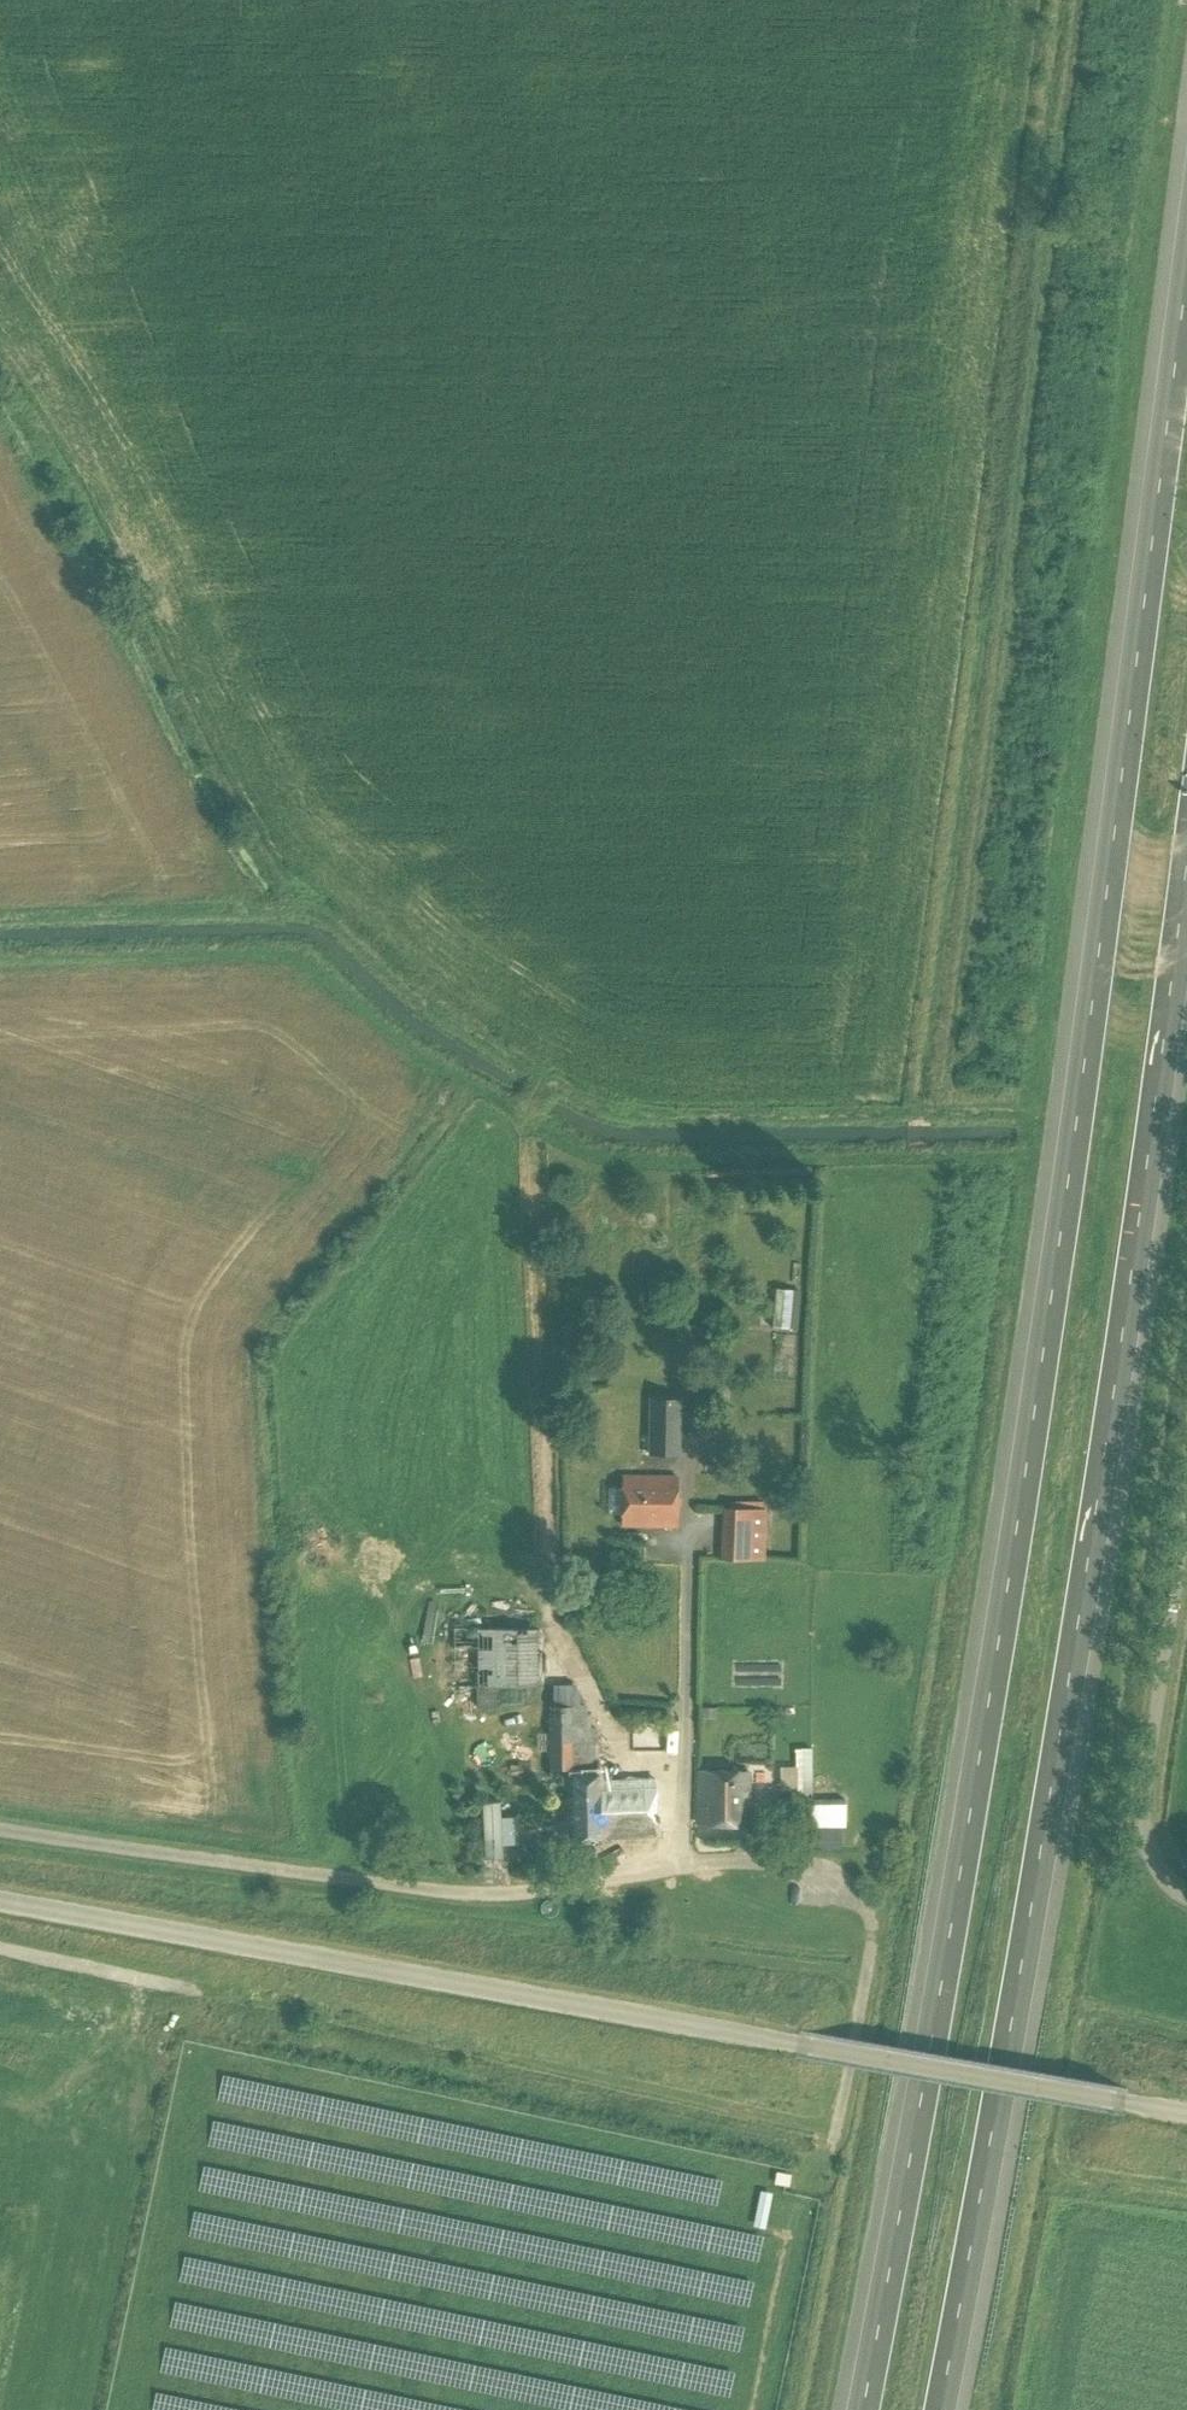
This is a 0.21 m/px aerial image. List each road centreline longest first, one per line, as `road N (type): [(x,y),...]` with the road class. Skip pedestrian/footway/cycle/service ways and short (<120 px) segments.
road 1 (trunk): [(1186,273),(1015,1534),(861,2409)]
road 2 (trunk): [(940,2409),(1074,1639),(1186,850)]
road 3 (unclassified): [(832,2145),(872,1930),(851,1889),(821,1868),(734,1859),(507,1892),(433,1891),(0,1830)]
road 4 (unclassified): [(0,1899),(811,2046)]
road 5 (unclassified): [(1186,1899),(1152,1859),(1145,1807),(1186,1525)]
road 6 (unclassified): [(1186,2112),(811,2046)]
road 7 (unclassified): [(0,1947),(190,1989)]

